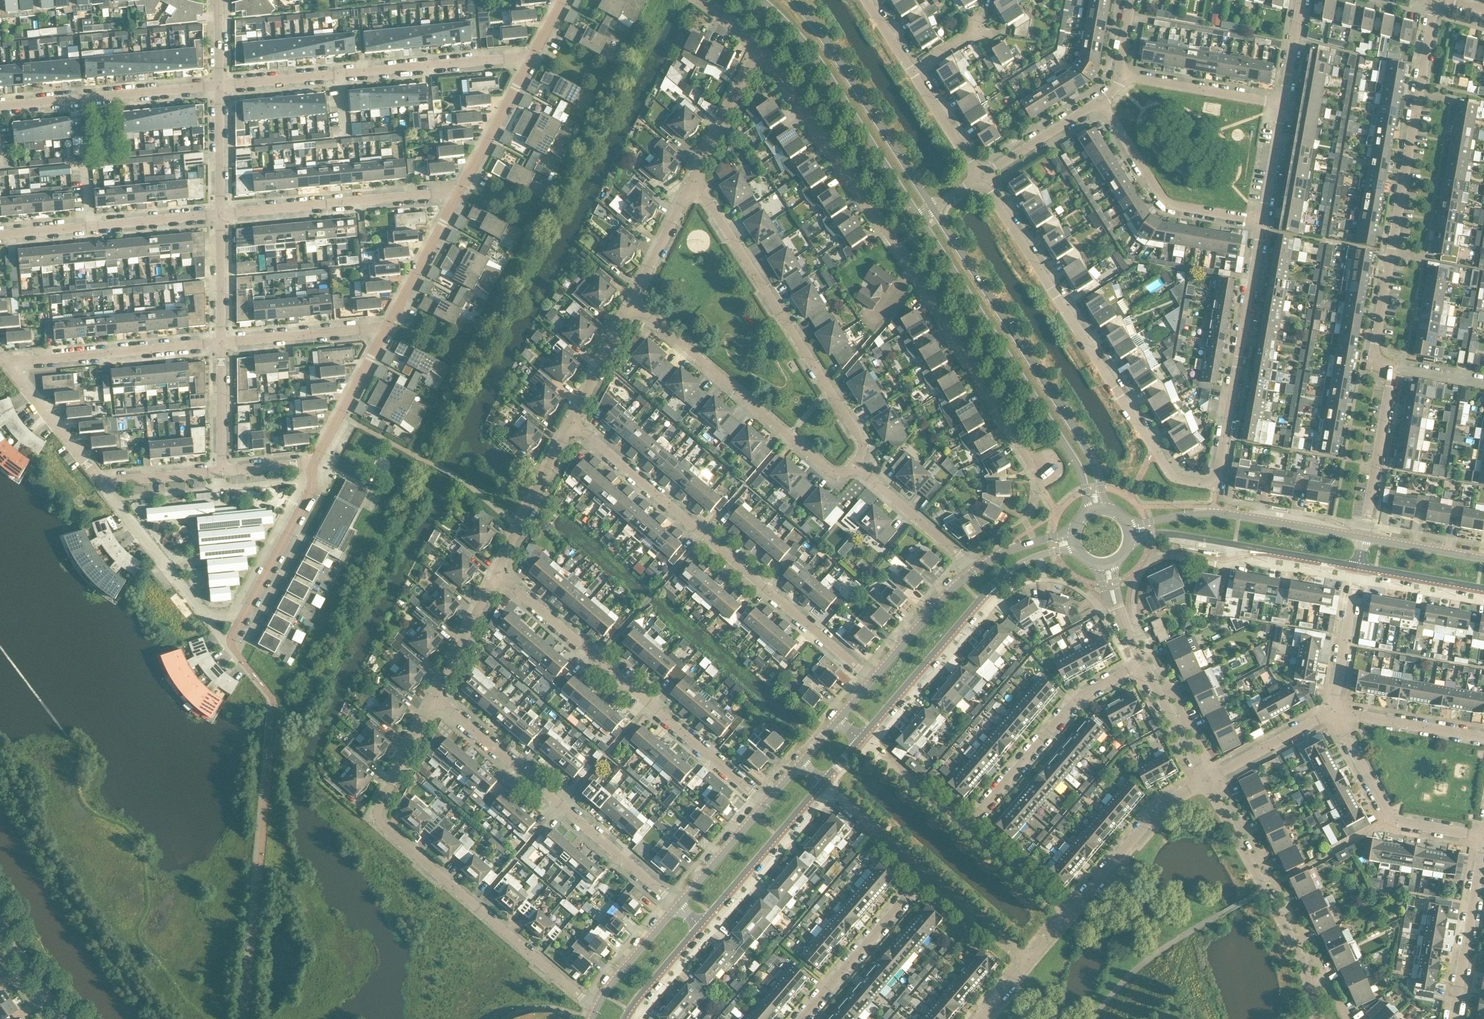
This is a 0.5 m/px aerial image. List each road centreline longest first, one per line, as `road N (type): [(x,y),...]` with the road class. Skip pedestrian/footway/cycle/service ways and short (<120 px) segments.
road 1 (residential): [(1040,484),(792,88),(759,49)]
road 2 (residential): [(596,1011),(379,817),(436,698)]
road 3 (residential): [(102,483),(229,644),(312,489),(315,462)]
road 4 (residential): [(874,681),(573,420)]
road 5 (residential): [(1217,484),(1168,470),(980,178)]
road 6 (residential): [(1391,368),(1373,358),(1433,0)]
road 7 (residential): [(766,805),(498,572)]
road 8 (tertiary): [(1107,508),(1093,458),(933,210)]
road 9 (tertiary): [(918,219),(1075,462),(1088,511)]
road 10 (residential): [(855,467),(863,444),(693,180)]
road 11 (residential): [(676,906),(436,698)]
road 12 (residential): [(531,58),(218,87)]
road 13 (tertiary): [(860,740),(1004,575),(1032,558),(1076,549)]
road 14 (residential): [(855,467),(829,471),(633,302)]
road 15 (tertiary): [(760,0),(826,74),(918,219)]
road 16 (residential): [(1217,484),(1261,221)]
road 17 (residential): [(1316,1018),(1304,963),(1206,780)]
road 18 (tertiary): [(933,210),(790,0)]
road 19 (residential): [(964,827),(1077,698),(1144,664)]
road 20 (residential): [(220,216),(459,193)]
road 21 (tertiary): [(1362,538),(1213,513),(1127,523)]
road 22 (tertiary): [(1130,540),(1185,535),(1357,567)]
road 23 (residential): [(0,237),(220,216)]
road 24 (residential): [(218,87),(0,108)]
road 25 (residential): [(4,363),(221,343)]
road 26 (residential): [(1261,221),(1162,196),(1103,101)]
road 27 (residential): [(1333,713),(1393,819),(1483,837)]
road 28 (residential): [(1206,780),(1165,802),(1066,917)]
road 29 (residential): [(803,1018),(927,875)]
road 30 (tertiary): [(700,926),(819,786)]
road 31 (residential): [(1454,1018),(1483,837)]
road 32 (residential): [(1362,538),(1391,368)]
road 33 (residential): [(498,572),(573,420)]
road 34 (residential): [(221,343),(387,327)]
road 35 (residential): [(1283,104),(1122,76)]
road 36 (residential): [(976,570),(855,467)]
road 37 (residential): [(102,483),(4,363)]
road 38 (residential): [(459,193),(531,58)]
road 39 (residential): [(315,462),(387,327)]
road 40 (residential): [(1483,739),(1333,713)]
road 41 (residential): [(387,327),(459,193)]
road 42 (tertiary): [(976,570),(874,681)]
road 43 (residential): [(1333,713),(1357,567)]
road 44 (residential): [(693,180),(759,49)]
road 45 (residential): [(980,178),(1103,101)]
road 46 (residential): [(1206,780),(1333,713)]
road 47 (residential): [(436,698),(498,572)]
road 48 (residential): [(819,786),(927,875)]
road 49 (residential): [(1066,917),(964,827)]
road 50 (residential): [(633,302),(693,180)]
road 51 (residential): [(964,827),(860,740)]
road 52 (tertiary): [(766,805),(676,906)]
road 53 (residential): [(927,875),(1029,961)]
road 54 (tertiary): [(676,906),(620,968),(596,1011)]
road 55 (residential): [(573,420),(633,302)]
road 56 (residential): [(1206,780),(1144,664)]
road 57 (residential): [(220,216),(218,87)]
road 58 (residential): [(222,471),(221,343)]
road 59 (tertiary): [(1357,567),(1483,589)]
road 60 (residential): [(221,343),(220,216)]
road 61 (residential): [(980,178),(913,74)]
road 62 (tertiary): [(1483,559),(1362,538)]
road 63 (residential): [(222,471),(102,483)]

